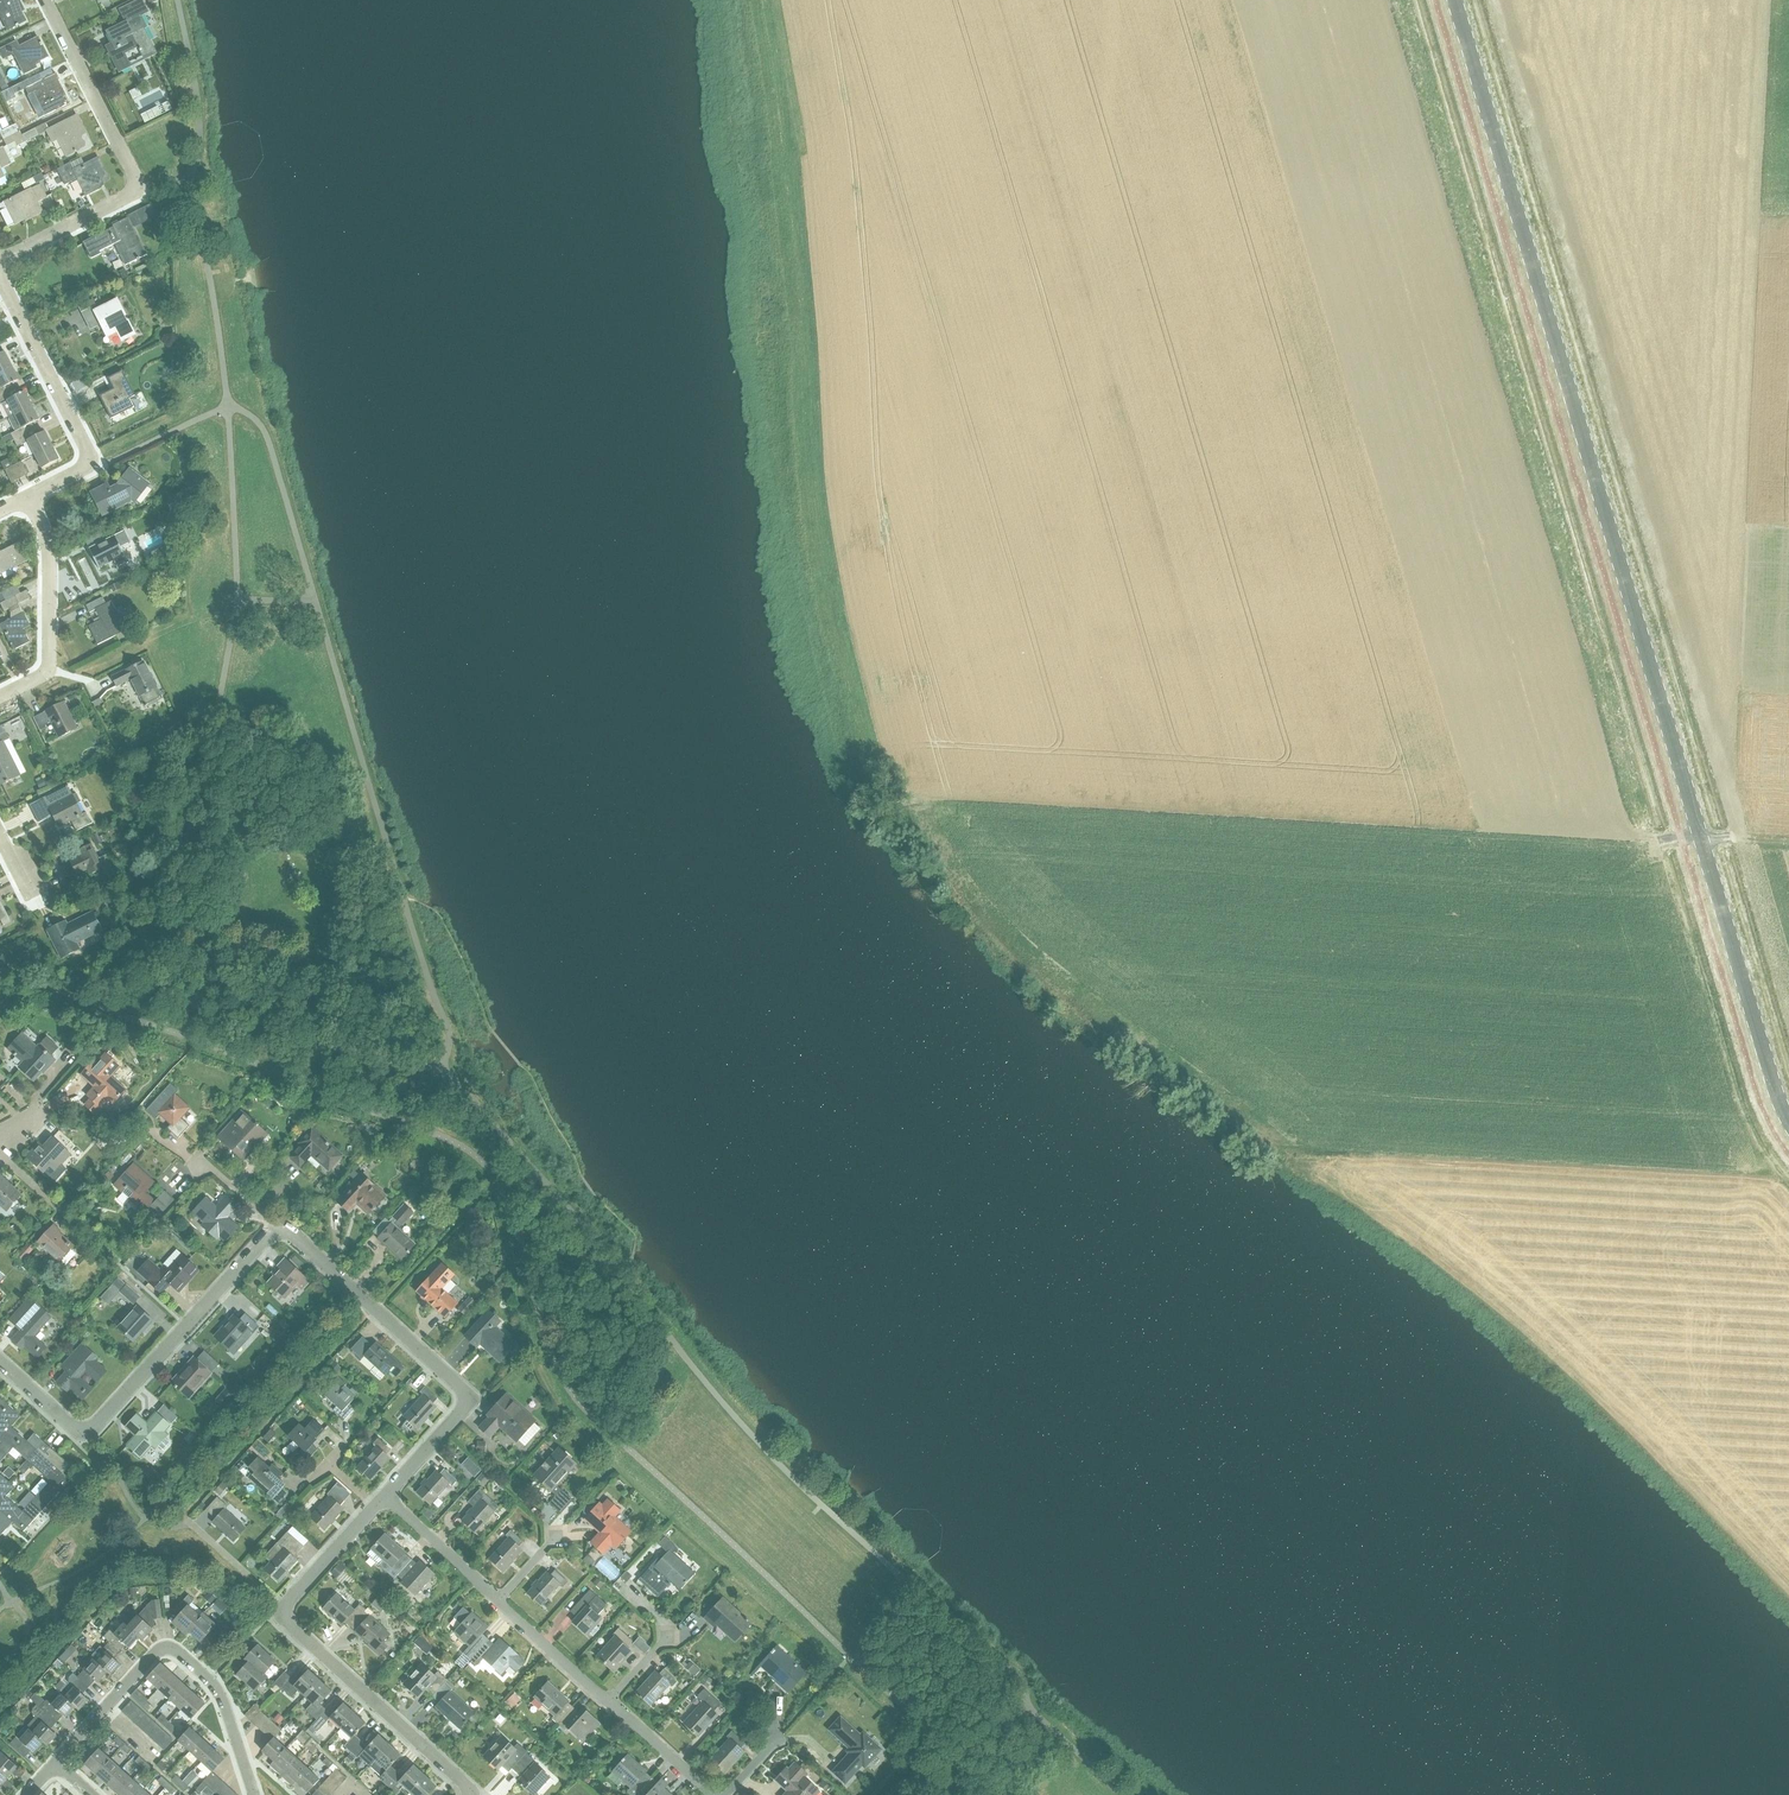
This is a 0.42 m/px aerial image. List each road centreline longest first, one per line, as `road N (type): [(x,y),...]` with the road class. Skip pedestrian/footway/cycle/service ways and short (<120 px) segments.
road 1 (tertiary): [(1454,0),(1788,1122)]
road 2 (residential): [(471,1794),(278,1611),(387,1495)]
road 3 (residential): [(279,1229),(93,1427),(75,1428),(0,1364)]
road 4 (residential): [(387,1495),(464,1408),(465,1392),(279,1229)]
road 5 (residential): [(0,263),(141,192),(46,0)]
road 6 (residential): [(58,1765),(156,1654),(171,1649),(221,1695),(252,1794)]
road 7 (residential): [(30,494),(85,469),(88,457),(0,275)]
road 8 (residential): [(0,698),(46,669),(49,550),(30,494)]
road 9 (residential): [(387,1495),(499,1601)]
road 10 (residential): [(499,1601),(610,1700)]
road 11 (residential): [(610,1700),(712,1794)]

